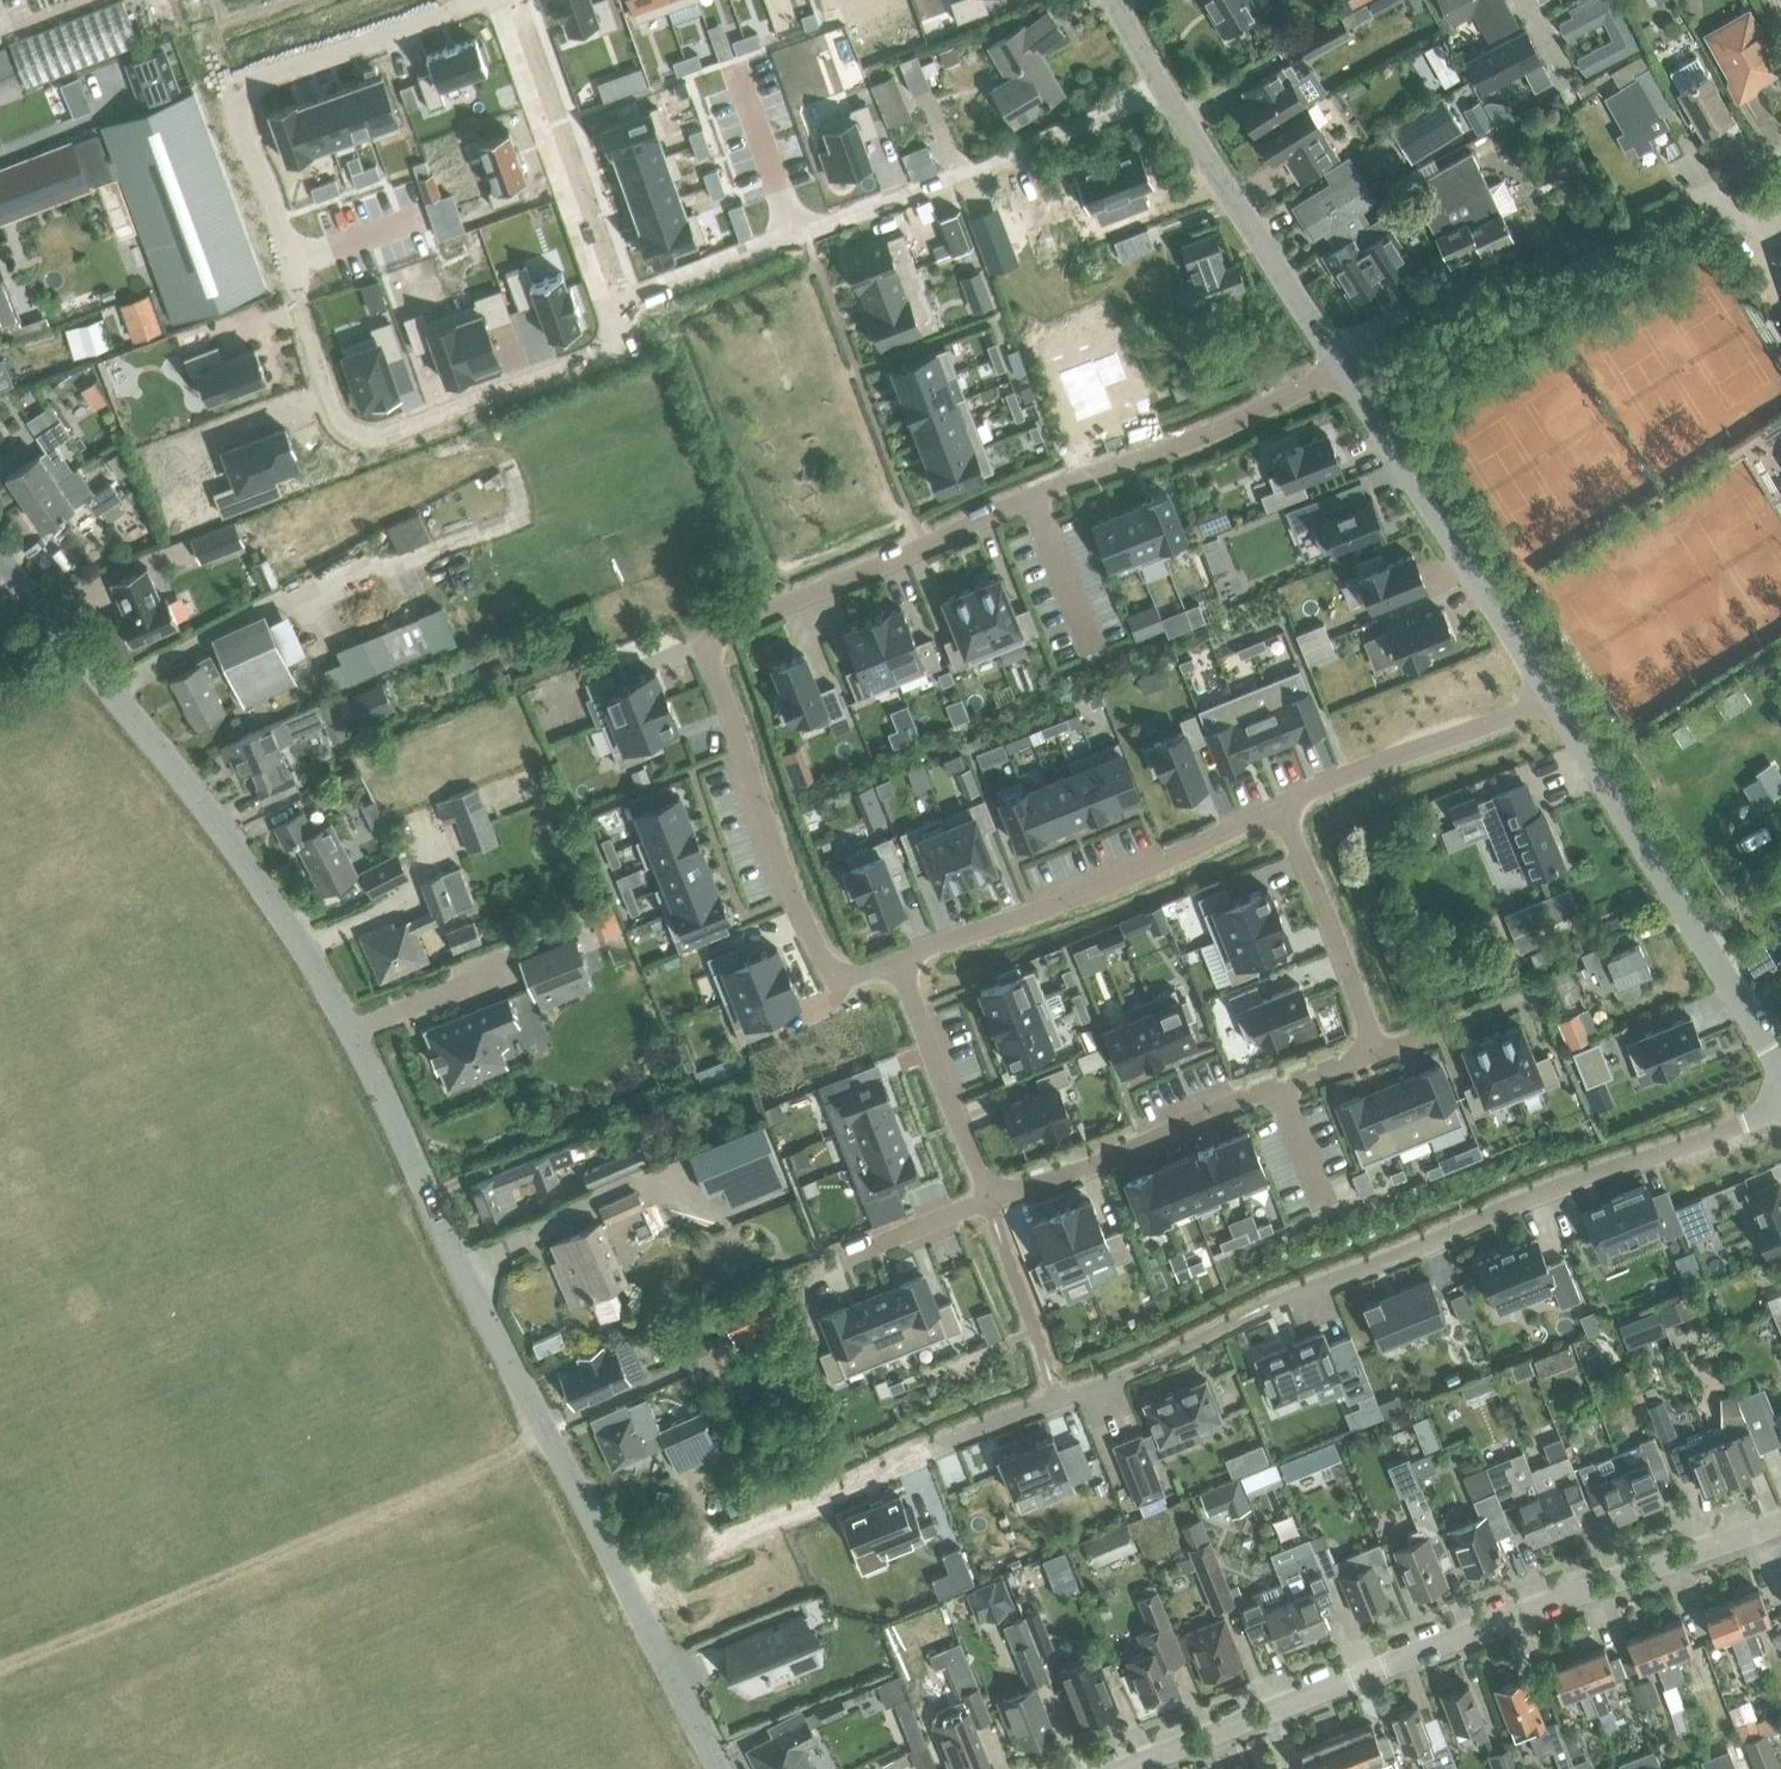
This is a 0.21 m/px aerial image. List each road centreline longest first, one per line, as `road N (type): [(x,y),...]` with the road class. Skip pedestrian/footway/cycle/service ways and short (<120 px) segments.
road 1 (residential): [(618,1582),(938,1443),(1141,1367),(1262,1307),(1559,1184),(1780,1108)]
road 2 (unclassified): [(618,1582),(317,969),(256,878),(0,555)]
road 3 (residential): [(895,961),(834,982),(706,638),(1345,370)]
road 4 (residential): [(614,310),(621,335),(349,446),(265,179),(238,130),(236,94),(274,68),(383,36),(462,0)]
road 5 (unclassified): [(1147,1768),(1780,1529)]
road 6 (track): [(0,1672),(526,1447),(548,1445)]
road 7 (residential): [(614,310),(1163,90)]
road 8 (unclassified): [(1552,701),(1780,1076)]
road 9 (residential): [(1280,804),(1119,880),(895,961)]
road 10 (residential): [(991,1204),(1379,1054)]
road 11 (residential): [(1334,352),(1708,186)]
road 12 (unclassified): [(1345,370),(1552,701)]
road 13 (residential): [(511,0),(614,310)]
road 14 (unclassified): [(1163,90),(1334,352)]
road 15 (residential): [(1552,701),(1280,804)]
road 16 (residential): [(1379,1054),(1280,804)]
road 17 (residential): [(895,961),(991,1204)]
road 18 (unclassified): [(722,1768),(618,1582)]
road 19 (residential): [(1379,1054),(1520,998)]
road 20 (residential): [(852,1260),(991,1204)]

